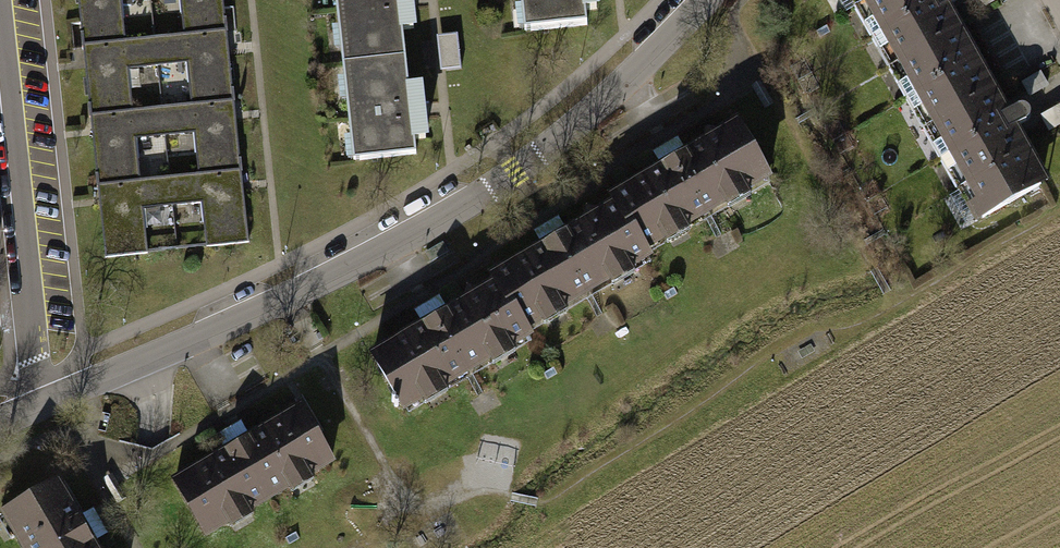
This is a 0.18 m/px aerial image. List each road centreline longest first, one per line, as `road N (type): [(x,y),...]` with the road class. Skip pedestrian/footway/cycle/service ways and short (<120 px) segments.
road 1 (residential): [(715,0),(649,71),(513,170),(315,281),(44,405)]
road 2 (residential): [(0,32),(34,382),(44,405)]

